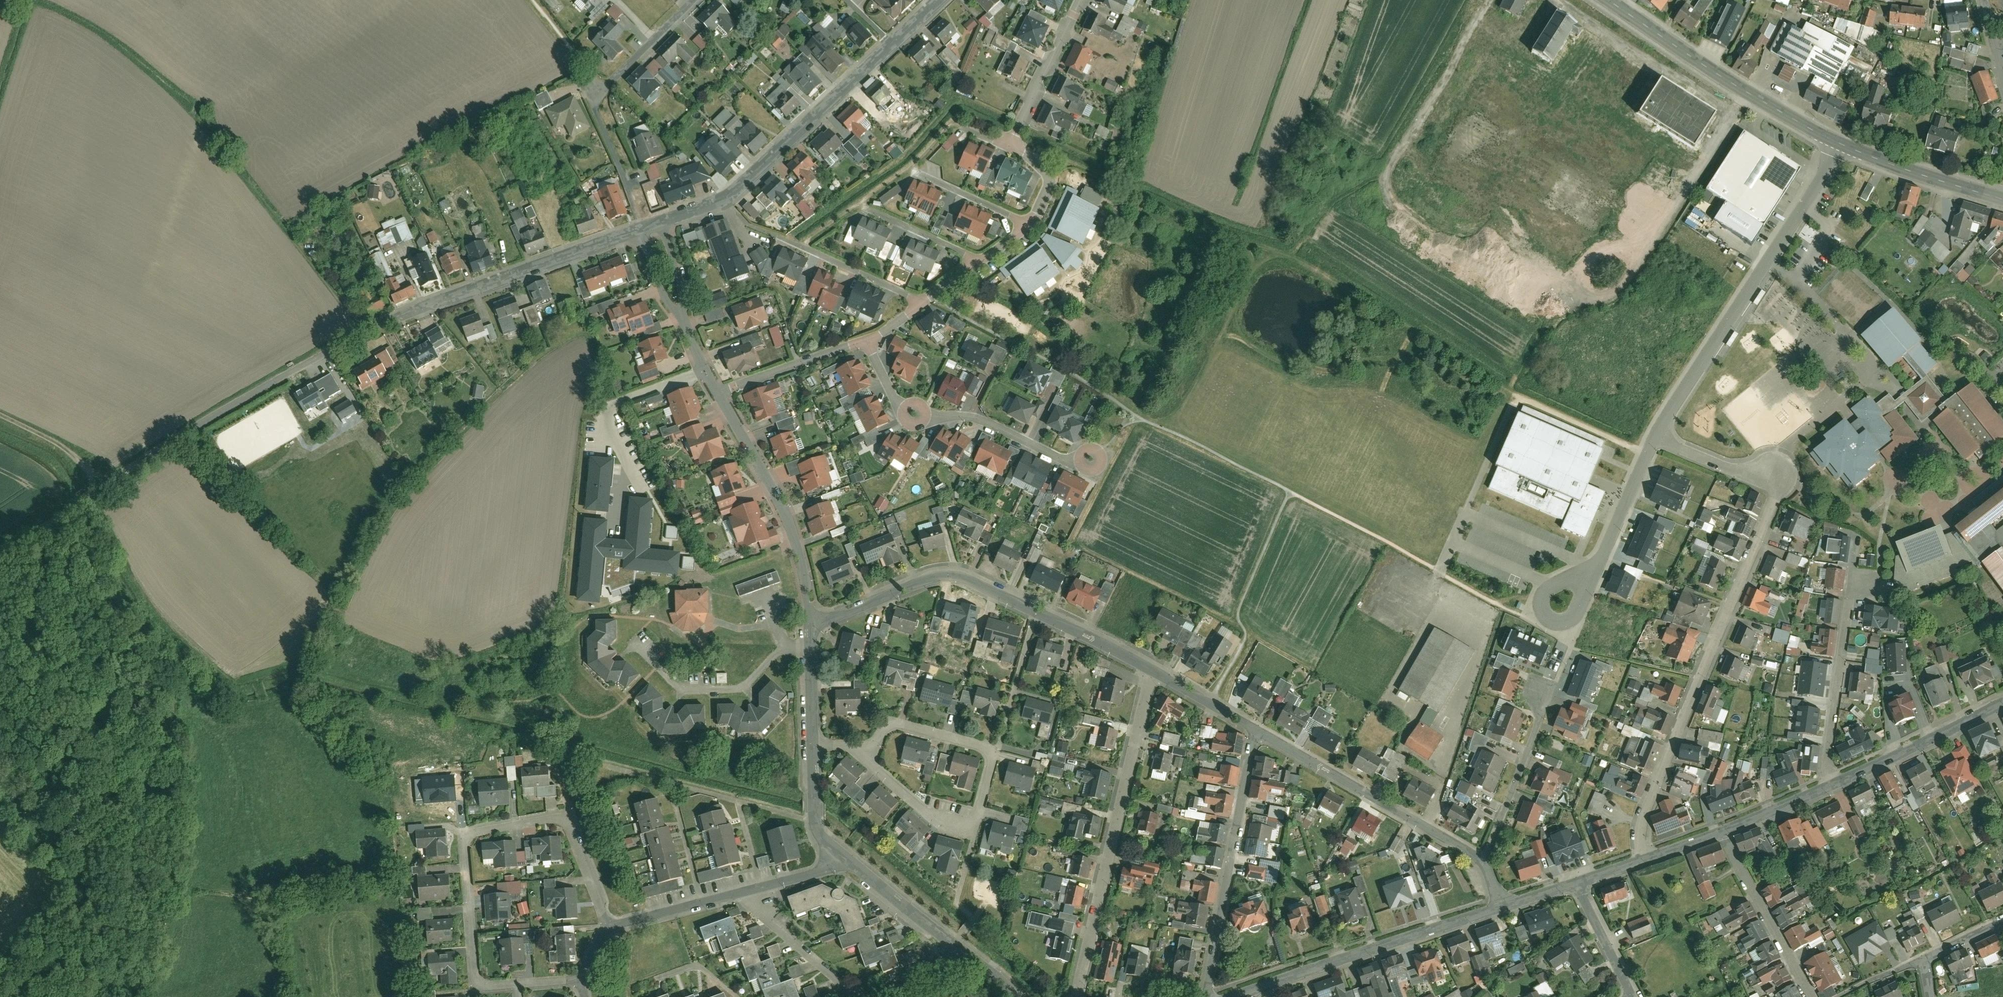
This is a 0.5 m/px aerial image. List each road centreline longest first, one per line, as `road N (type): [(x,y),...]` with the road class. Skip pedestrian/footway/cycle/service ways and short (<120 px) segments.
road 1 (residential): [(639,229),(374,327),(64,509)]
road 2 (residential): [(1643,859),(1645,798),(1779,483),(1654,434)]
road 3 (unclassified): [(134,996),(162,936),(175,816),(170,689),(161,641),(64,509)]
road 4 (residential): [(605,920),(561,813),(466,829),(477,976),(579,972)]
road 5 (residential): [(810,624),(936,577),(957,576),(1152,669)]
road 6 (residential): [(938,0),(741,185),(661,221)]
road 7 (residential): [(1654,434),(1839,144)]
road 8 (residential): [(1081,996),(1152,669)]
road 9 (residential): [(865,753),(920,809),(976,826),(993,760),(986,747),(895,723),(883,730)]
road 10 (residential): [(1502,906),(1233,996)]
road 11 (secondary): [(1604,0),(1717,76),(1839,144)]
road 12 (residential): [(867,342),(896,397),(929,421),(975,418),(1056,456),(1091,457)]
road 13 (residential): [(1206,996),(1253,728)]
road 14 (residential): [(1253,728),(1482,858)]
road 15 (residential): [(1029,222),(1052,184),(1014,135),(1080,0)]
road 16 (residential): [(810,624),(786,513),(720,391)]
road 17 (residential): [(1829,785),(1853,579)]
road 18 (residential): [(1654,434),(1573,619)]
road 19 (residential): [(2002,703),(1829,785)]
road 20 (residential): [(1721,830),(1813,996)]
road 21 (residential): [(1546,688),(1482,858)]
road 22 (secondary): [(1839,144),(2002,200)]
road 23 (residential): [(730,887),(862,991)]
road 24 (residential): [(923,301),(776,235)]
road 25 (residential): [(720,391),(867,342)]
road 26 (residential): [(968,951),(847,857)]
road 27 (residential): [(605,920),(730,887)]
road 28 (residential): [(847,857),(822,835),(813,813),(812,741)]
road 29 (residential): [(985,259),(867,209)]
road 30 (residential): [(1633,996),(1576,882)]
road 31 (residential): [(693,0),(604,91)]
road 32 (track): [(99,486),(50,434),(0,410)]
road 33 (residential): [(917,172),(1029,222)]
road 34 (residential): [(730,887),(847,857)]

